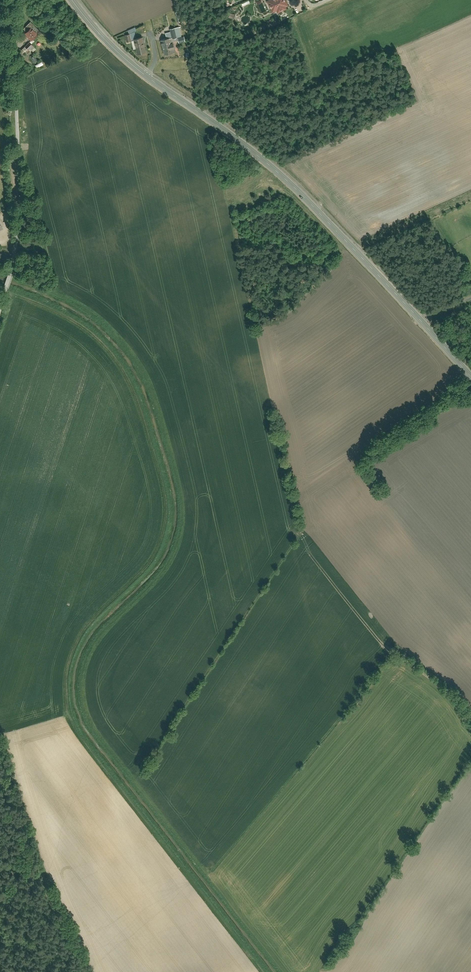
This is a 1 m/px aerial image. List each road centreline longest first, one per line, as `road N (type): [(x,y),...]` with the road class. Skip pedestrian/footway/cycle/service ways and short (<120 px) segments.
road 1 (tertiary): [(72,0),(124,56),(301,193),(470,375)]
road 2 (track): [(6,289),(19,127),(12,0)]

